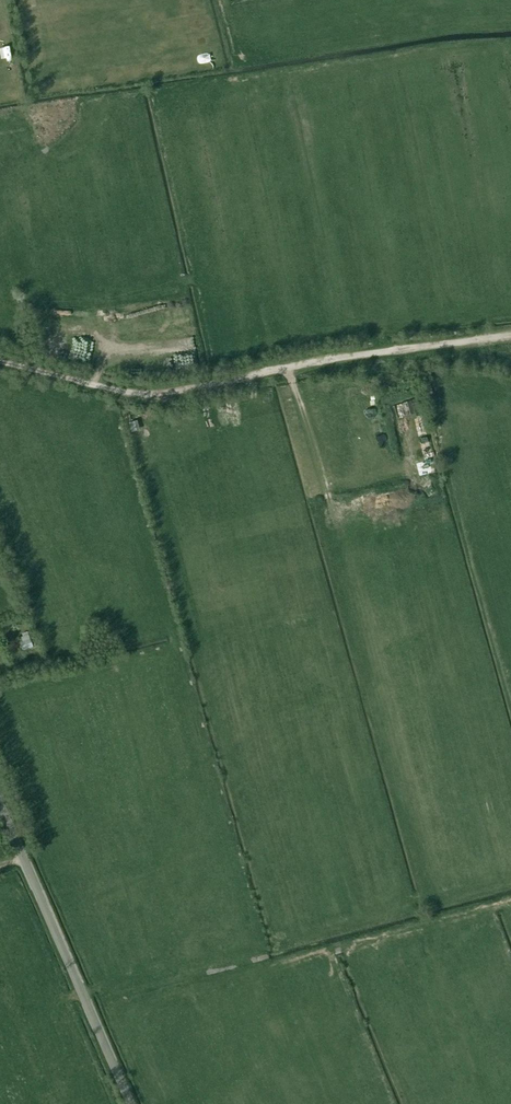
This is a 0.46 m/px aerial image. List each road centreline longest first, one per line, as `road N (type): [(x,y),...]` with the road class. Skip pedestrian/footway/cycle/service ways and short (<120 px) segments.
road 1 (track): [(510,336),(318,361),(160,393),(0,362)]
road 2 (unclassified): [(131,1103),(0,804)]

